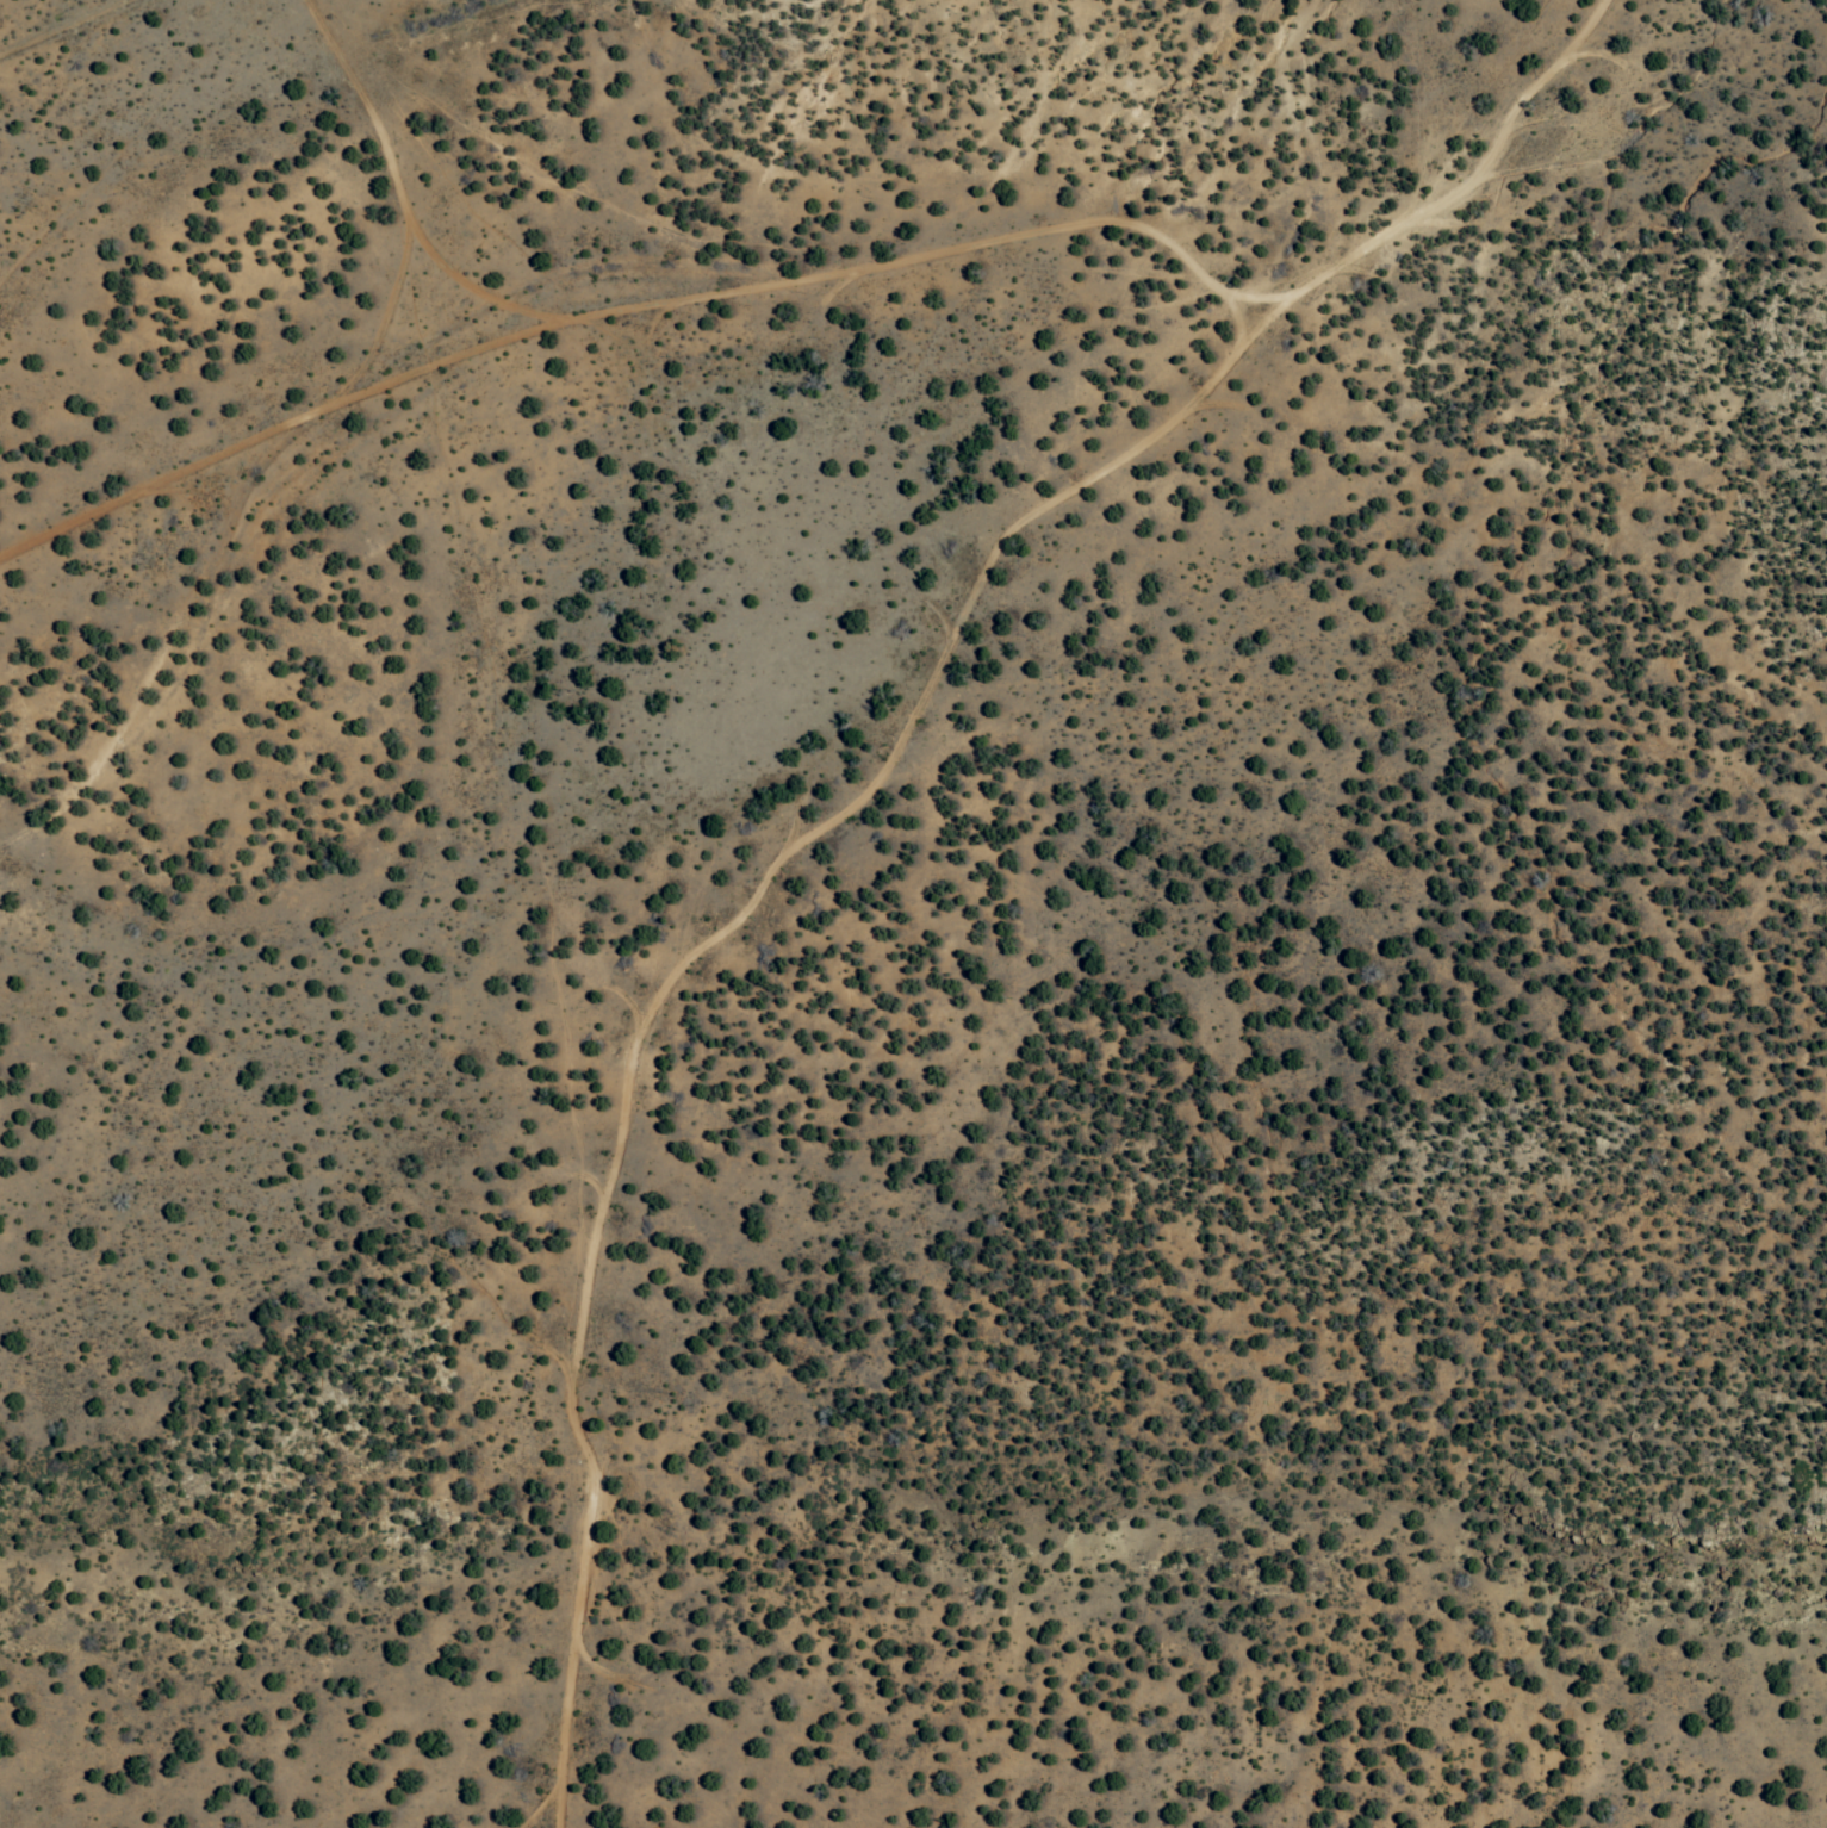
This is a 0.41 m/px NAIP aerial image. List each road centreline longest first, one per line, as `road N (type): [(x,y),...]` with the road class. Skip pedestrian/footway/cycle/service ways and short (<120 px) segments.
road 1 (residential): [(546,1827),(579,1238),(603,1058),(647,959),(708,897),(863,798),(1054,495),(1220,377),(1239,321),(1337,290),(1628,41),(1651,0)]
road 2 (residential): [(0,862),(81,779),(226,483),(300,377),(442,296),(560,272),(844,265),(1005,240),(1189,271),(1239,321)]

